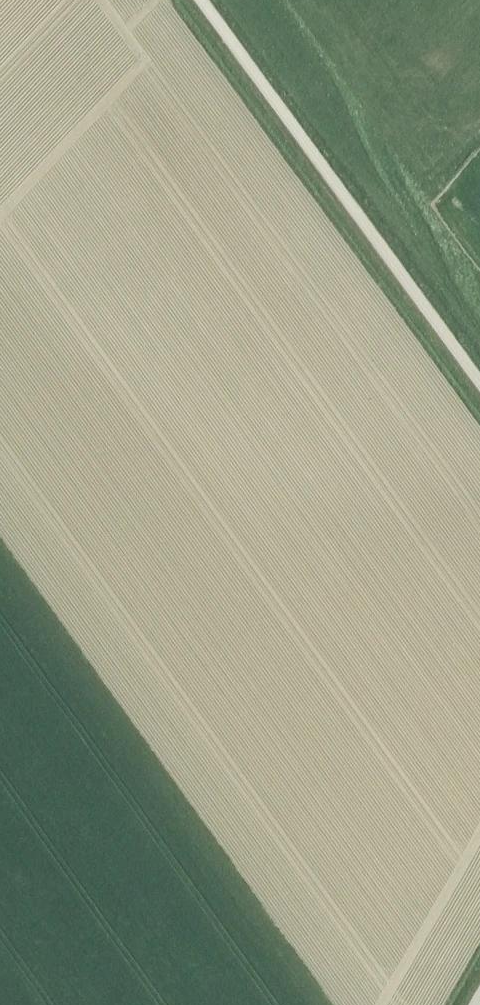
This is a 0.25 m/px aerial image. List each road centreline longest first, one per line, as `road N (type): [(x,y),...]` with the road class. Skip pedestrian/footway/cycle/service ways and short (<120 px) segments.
road 1 (unclassified): [(479,384),(200,0)]

